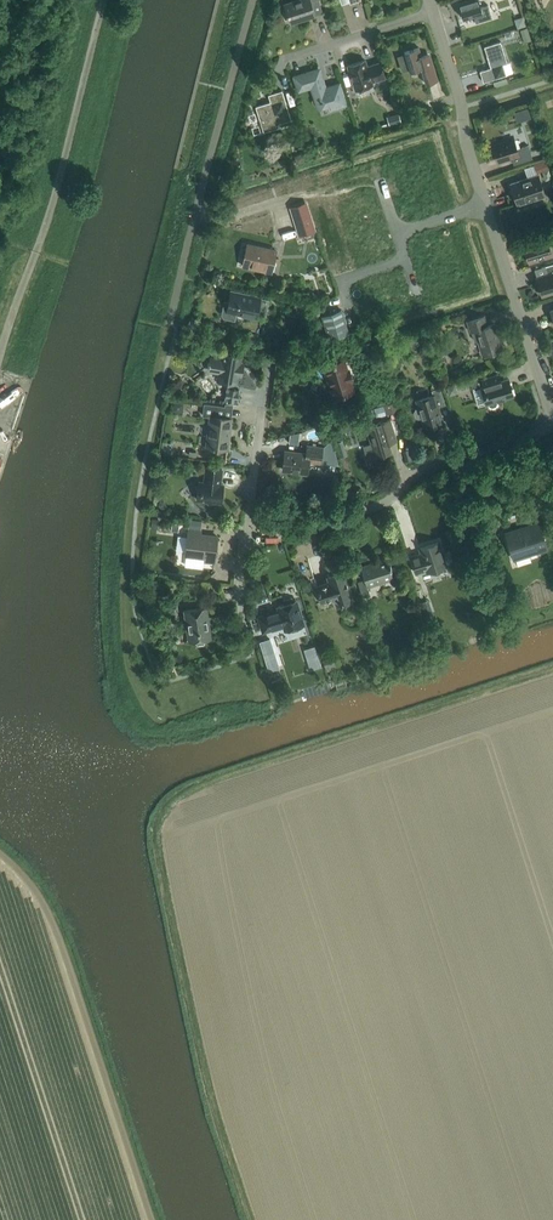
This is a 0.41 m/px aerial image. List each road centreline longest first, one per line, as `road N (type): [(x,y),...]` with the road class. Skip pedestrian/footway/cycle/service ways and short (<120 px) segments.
road 1 (residential): [(432,13),(460,102),(465,158),(551,431)]
road 2 (unclassified): [(0,351),(59,189),(106,0)]
road 3 (unclassified): [(168,336),(255,0)]
road 4 (residential): [(248,537),(323,528),(392,499),(433,463),(551,431)]
road 5 (residential): [(248,537),(266,368)]
road 6 (residential): [(283,60),(432,13)]

